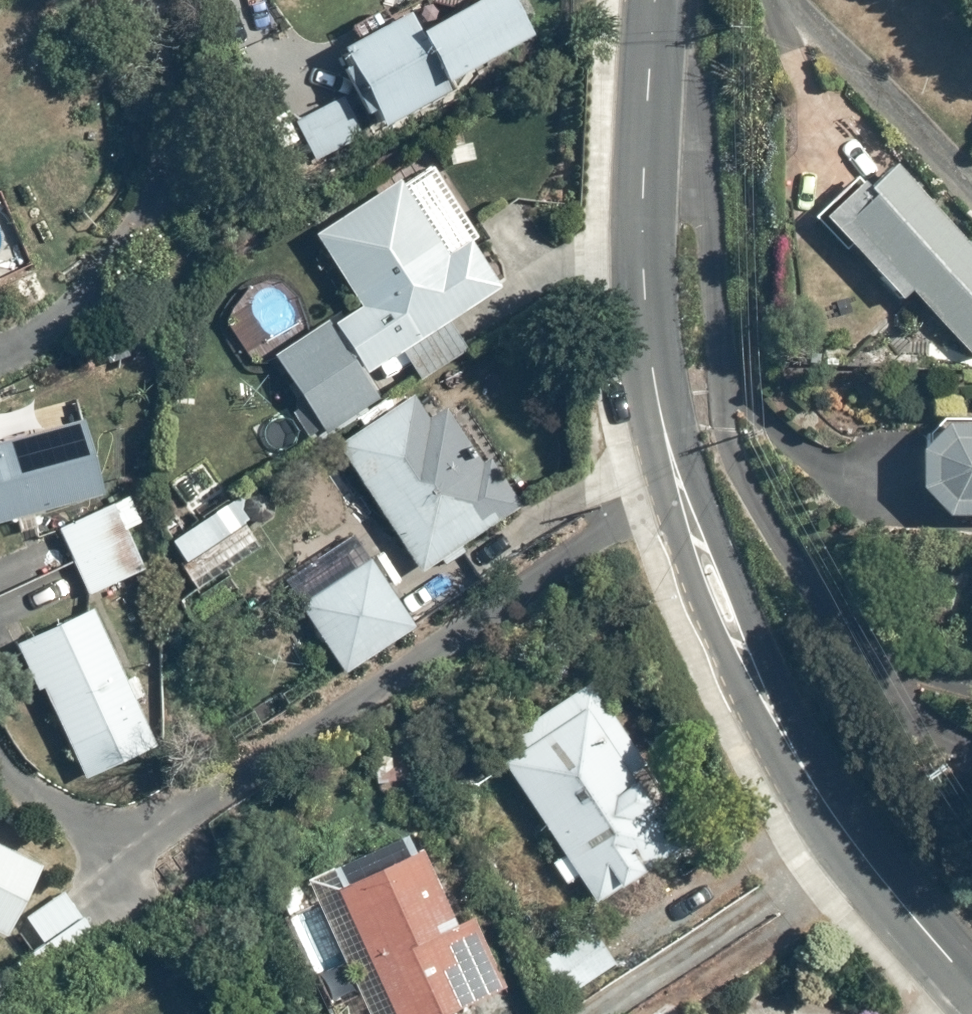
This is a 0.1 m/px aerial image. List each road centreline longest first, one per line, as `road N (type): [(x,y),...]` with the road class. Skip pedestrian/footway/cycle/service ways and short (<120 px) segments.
road 1 (tertiary): [(657,0),(645,290),(659,401),(685,501),(719,596),(821,793),(971,981)]

